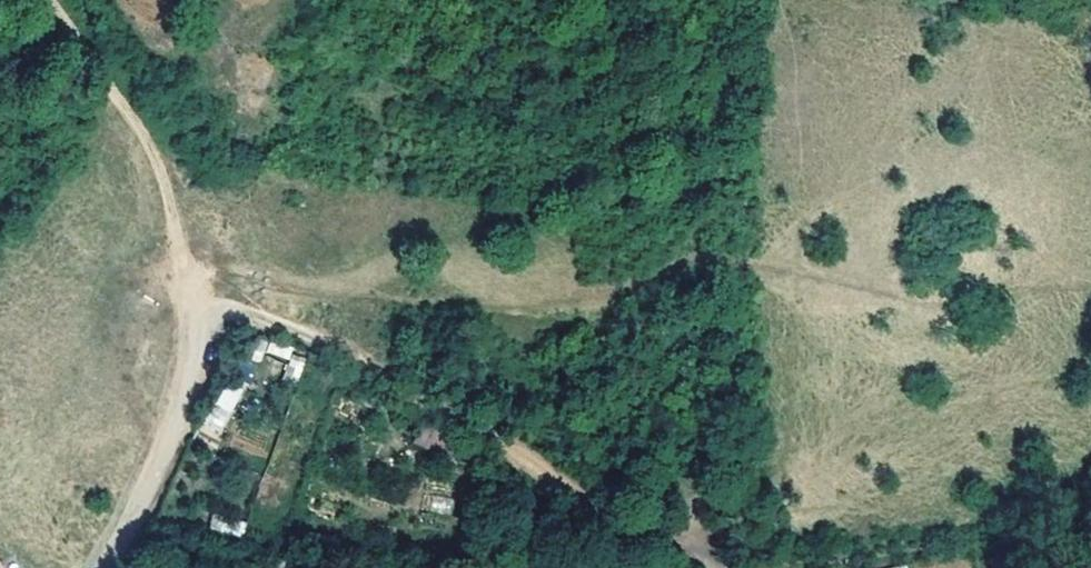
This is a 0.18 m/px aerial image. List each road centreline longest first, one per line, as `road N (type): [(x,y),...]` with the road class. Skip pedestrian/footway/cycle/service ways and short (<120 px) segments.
road 1 (track): [(713,567),(288,326),(192,306),(154,155),(49,0)]
road 2 (residential): [(109,567),(142,515),(183,388),(192,306)]
road 3 (track): [(798,271),(802,161),(793,49),(779,0)]

